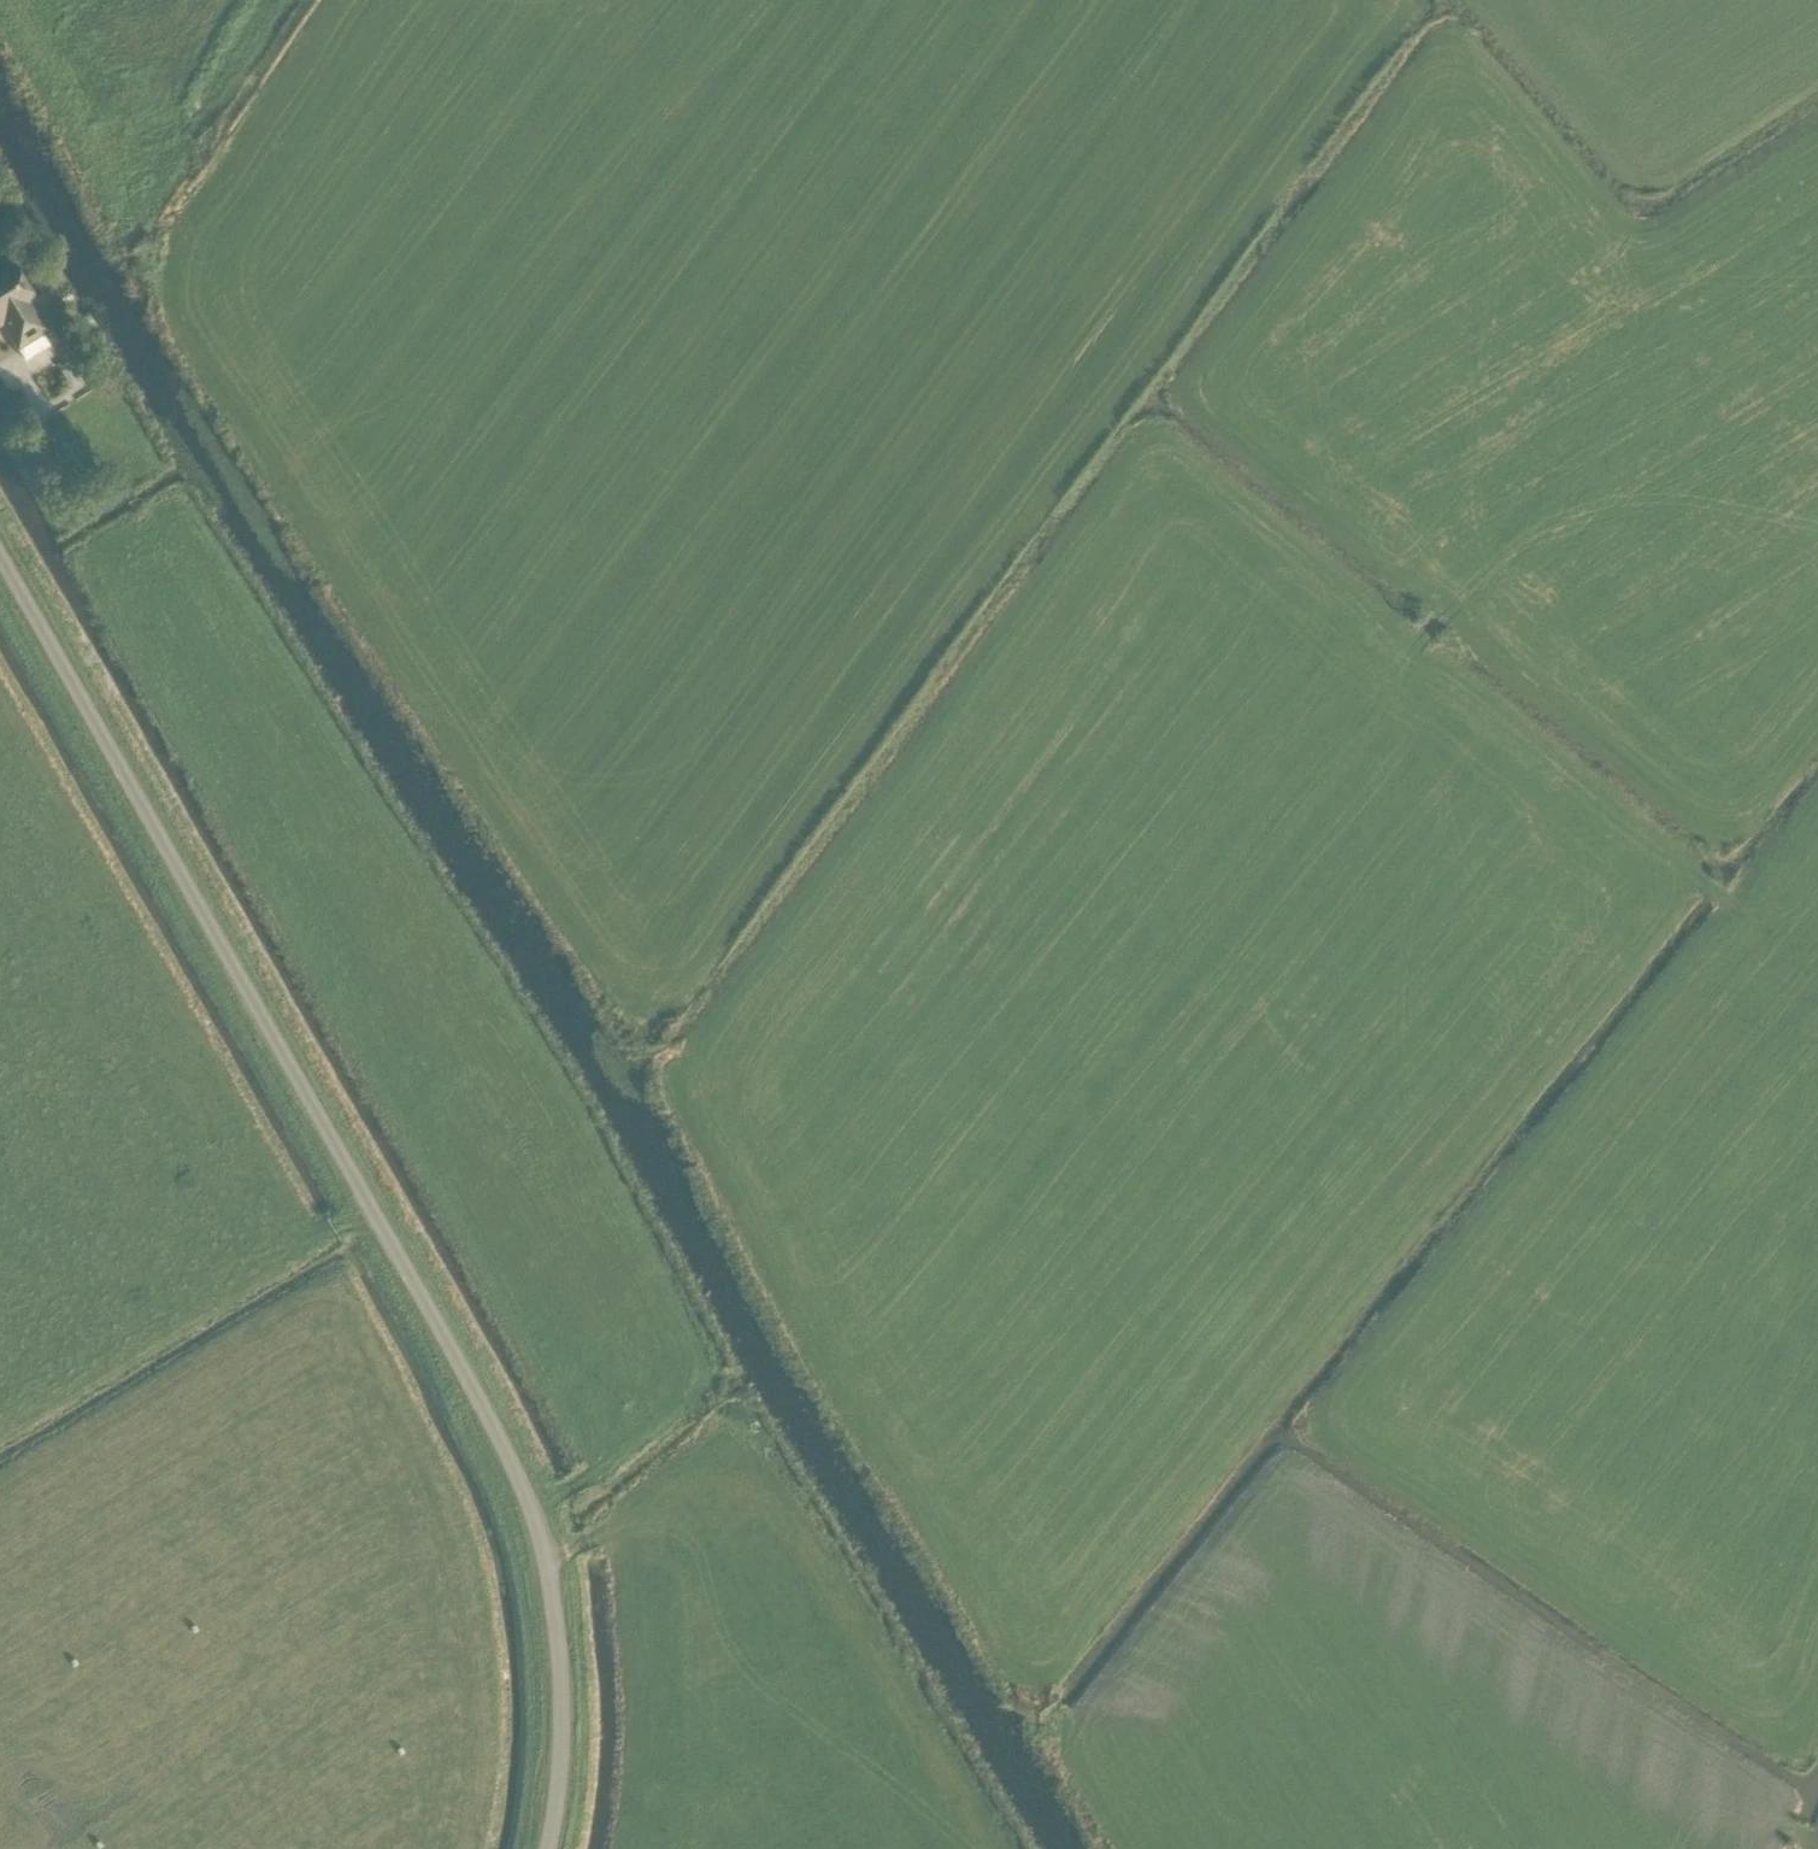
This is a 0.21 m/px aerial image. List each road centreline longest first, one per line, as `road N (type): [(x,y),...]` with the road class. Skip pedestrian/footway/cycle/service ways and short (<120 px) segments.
road 1 (unclassified): [(552,1848),(565,1664),(551,1535),(498,1417),(0,553)]

